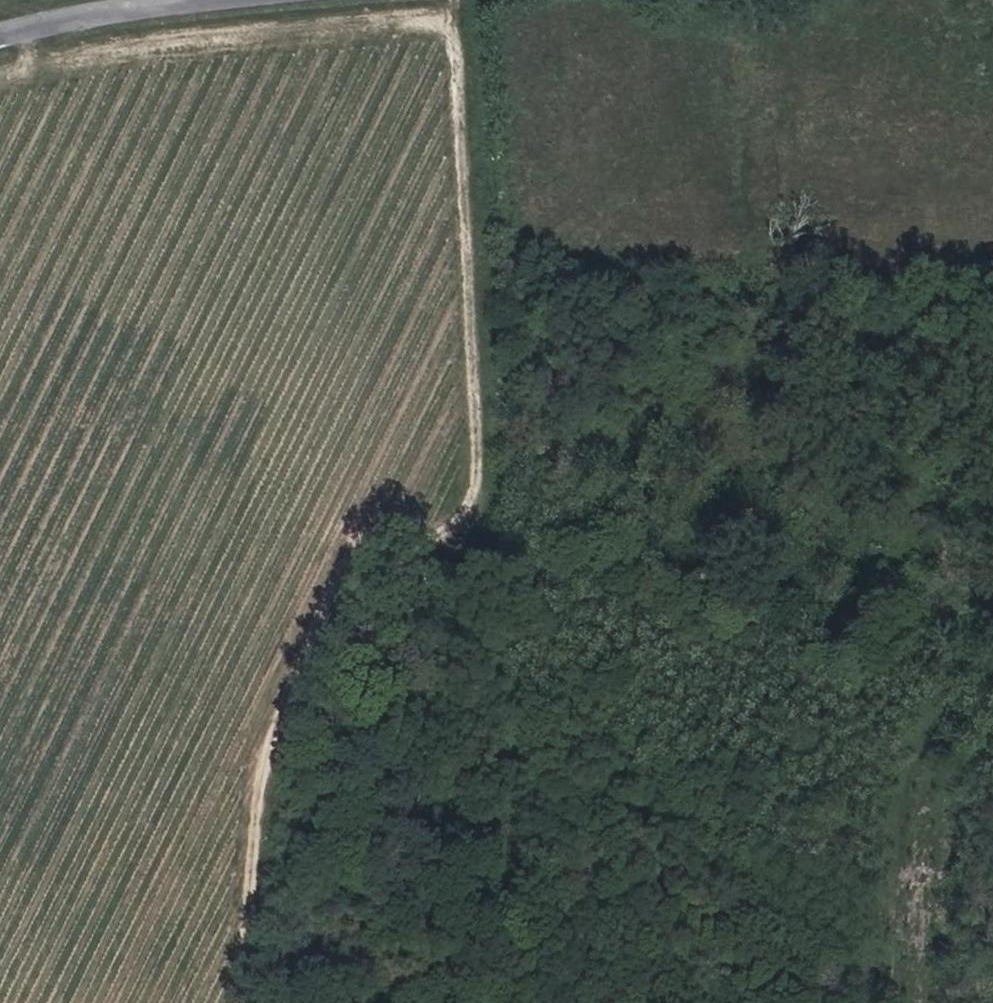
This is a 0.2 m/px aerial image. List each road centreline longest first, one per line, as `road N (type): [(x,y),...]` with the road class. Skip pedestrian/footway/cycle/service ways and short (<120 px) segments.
road 1 (unclassified): [(205,0),(0,34)]

